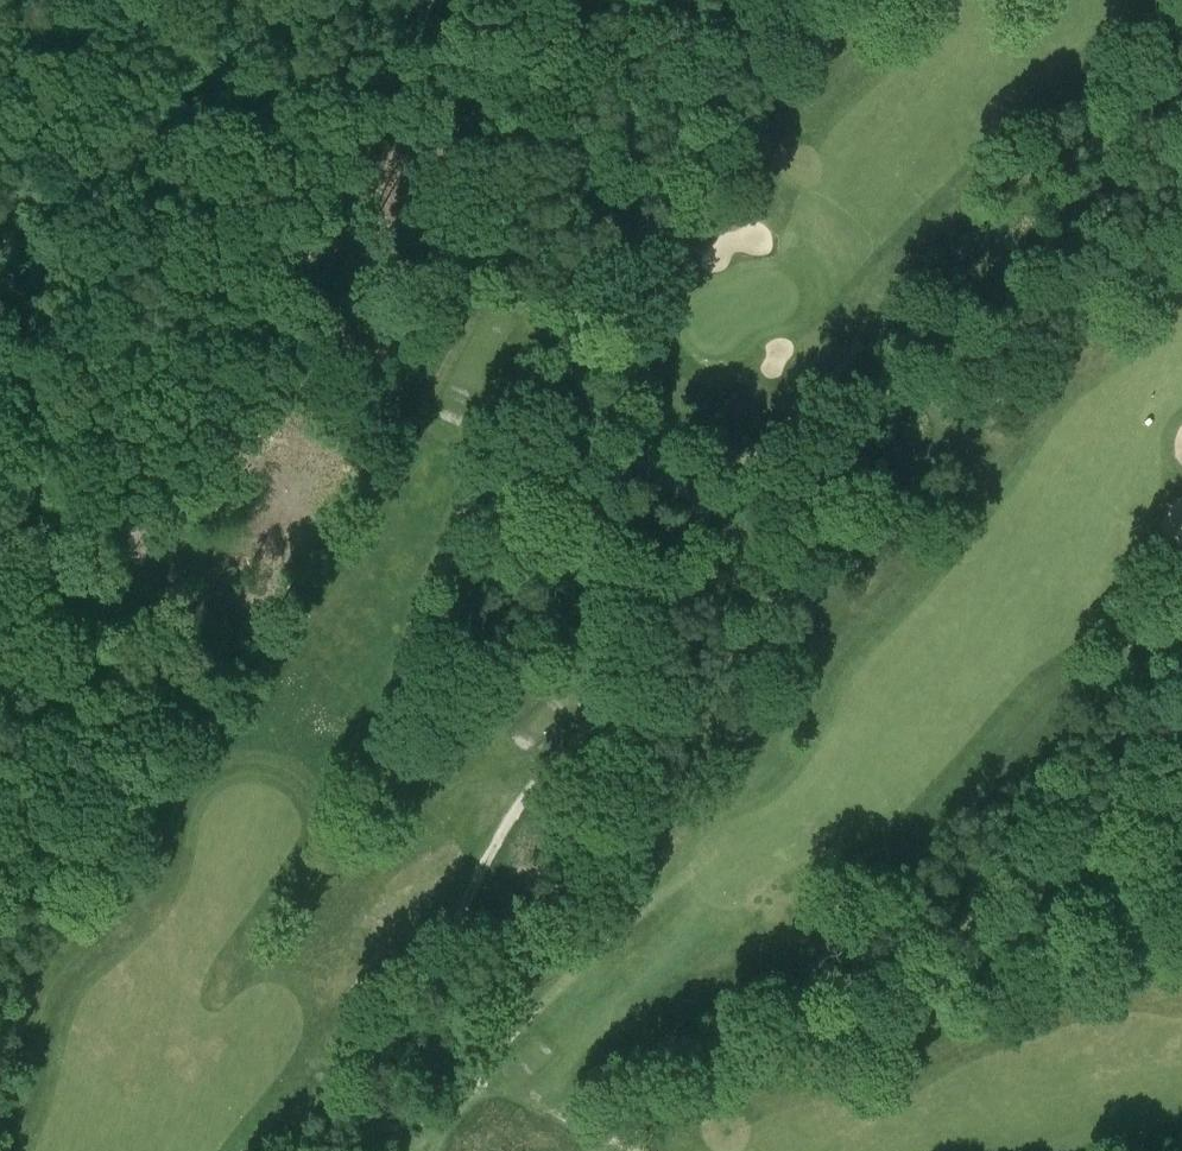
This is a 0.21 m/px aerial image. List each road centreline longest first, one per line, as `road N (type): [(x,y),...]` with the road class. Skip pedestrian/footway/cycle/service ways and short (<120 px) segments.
road 1 (track): [(350,1150),(369,1121),(402,1023),(505,827),(621,693),(655,640),(682,546),(708,499),(1122,102)]
road 2 (track): [(348,845),(407,696),(497,388),(540,365),(588,286),(740,154)]
road 3 (track): [(0,635),(85,603),(118,568),(233,330),(327,168),(440,0)]
road 4 (track): [(479,438),(561,432),(601,441),(708,499),(818,579)]
road 5 (track): [(1076,713),(1181,789)]

